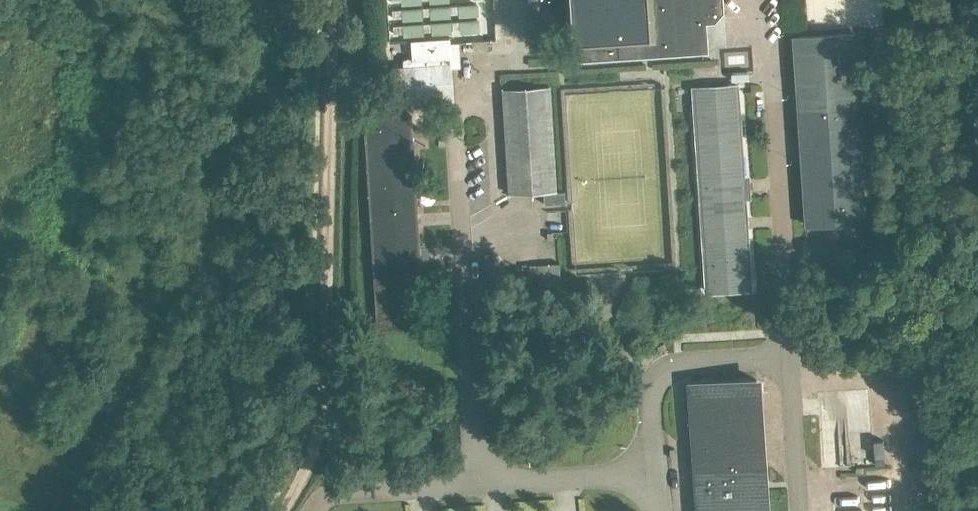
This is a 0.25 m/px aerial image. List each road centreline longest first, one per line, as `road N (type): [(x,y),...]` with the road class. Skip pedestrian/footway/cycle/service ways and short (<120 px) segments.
road 1 (track): [(332,0),(324,398),(312,453),(281,510)]

